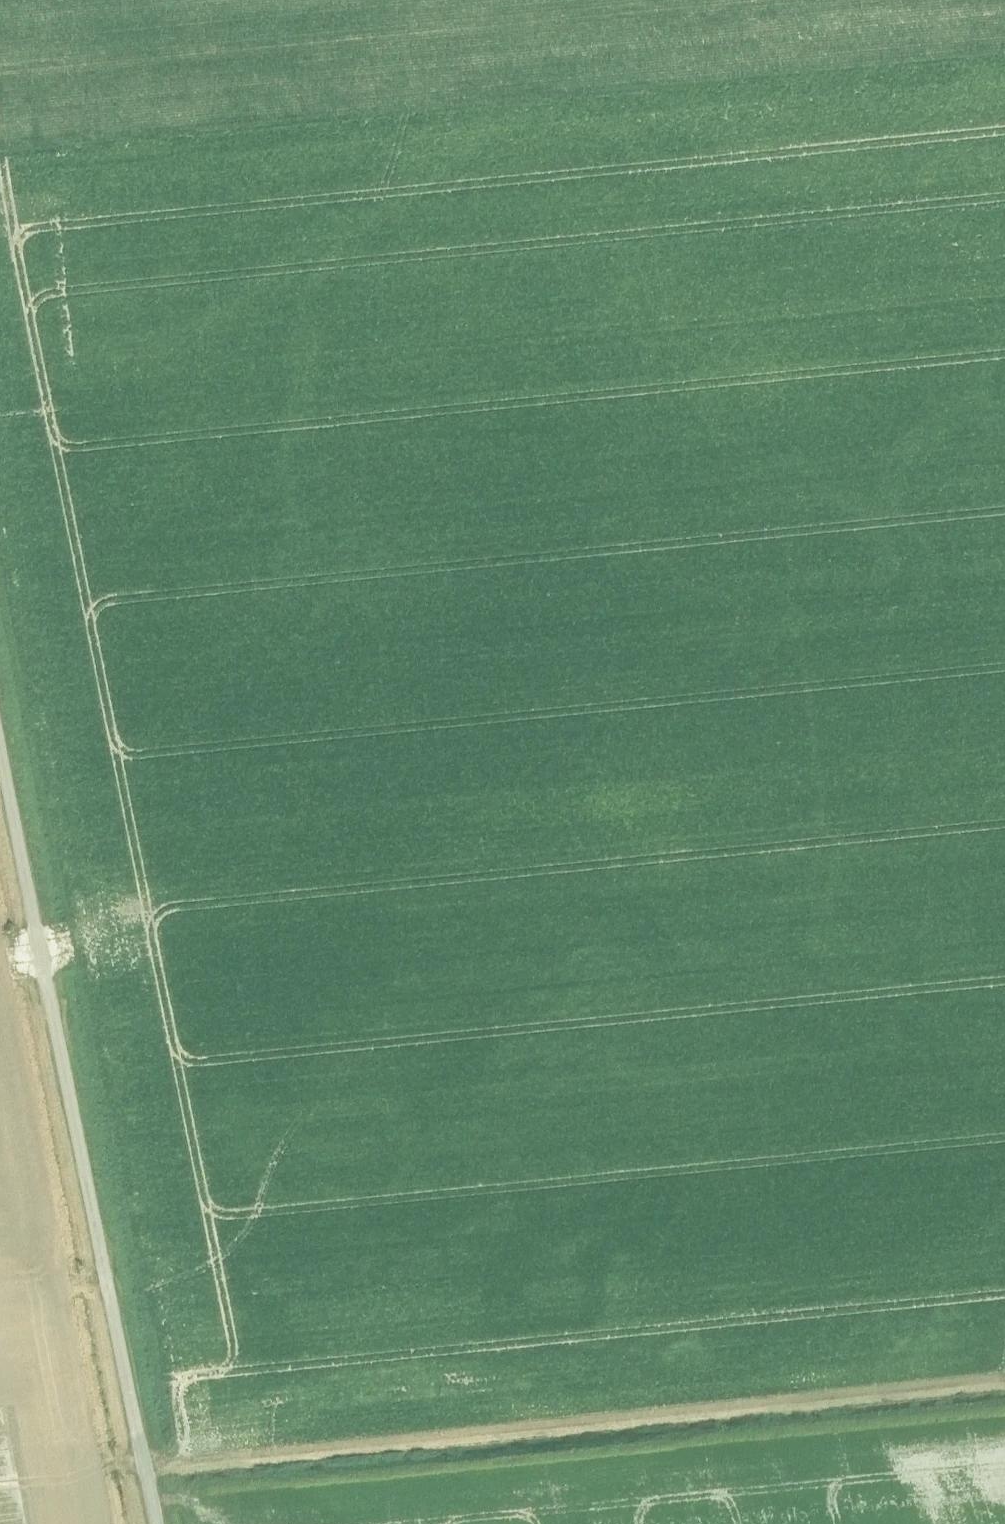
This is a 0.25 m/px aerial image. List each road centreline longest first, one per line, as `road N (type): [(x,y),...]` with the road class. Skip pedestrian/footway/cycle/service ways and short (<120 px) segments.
road 1 (unclassified): [(156,1523),(0,741)]

